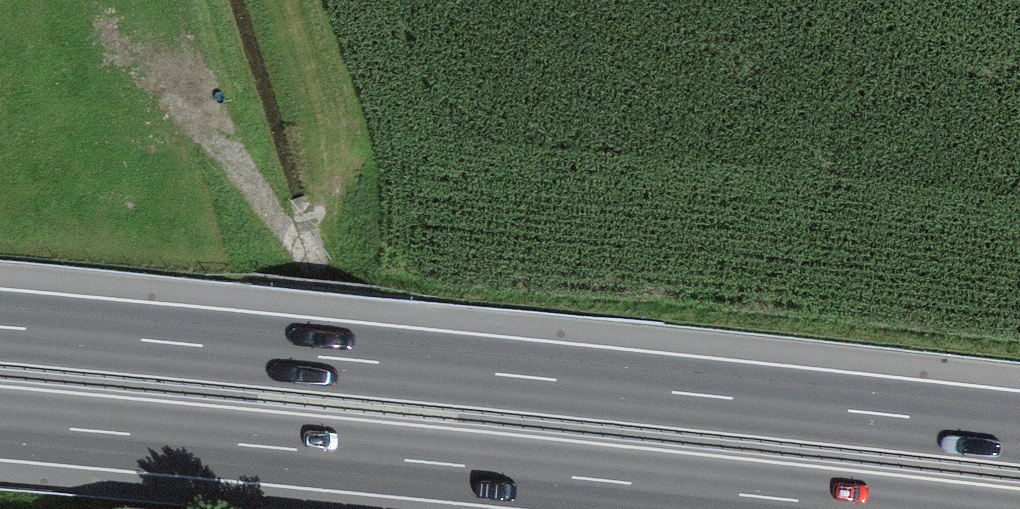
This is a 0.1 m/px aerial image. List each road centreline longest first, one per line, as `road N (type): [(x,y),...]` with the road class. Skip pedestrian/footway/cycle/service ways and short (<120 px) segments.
road 1 (motorway): [(1019,430),(0,326)]
road 2 (motorway): [(0,420),(874,508)]

